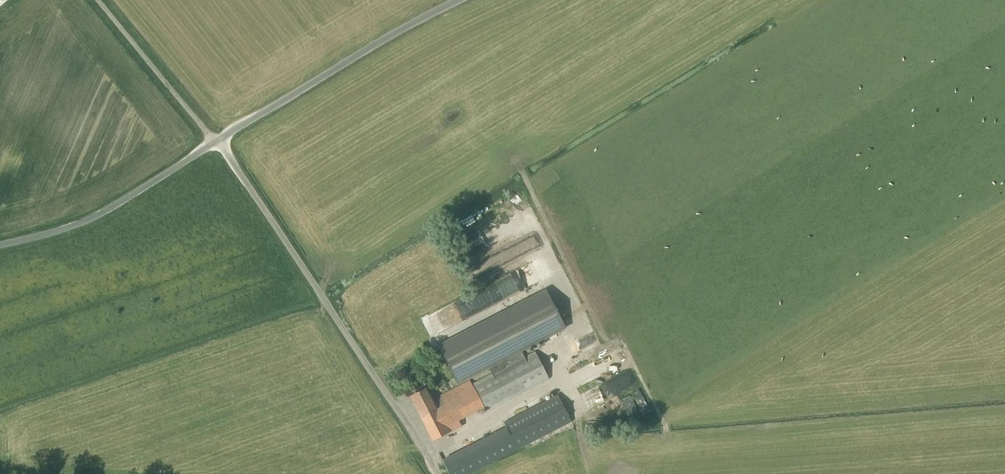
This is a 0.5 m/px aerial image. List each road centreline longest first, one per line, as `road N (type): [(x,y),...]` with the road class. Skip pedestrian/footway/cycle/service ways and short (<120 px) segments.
road 1 (unclassified): [(437,473),(216,141)]
road 2 (unclassified): [(216,141),(453,0)]
road 3 (unclassified): [(0,245),(83,222),(216,141)]
road 4 (unclassified): [(216,141),(98,0)]

